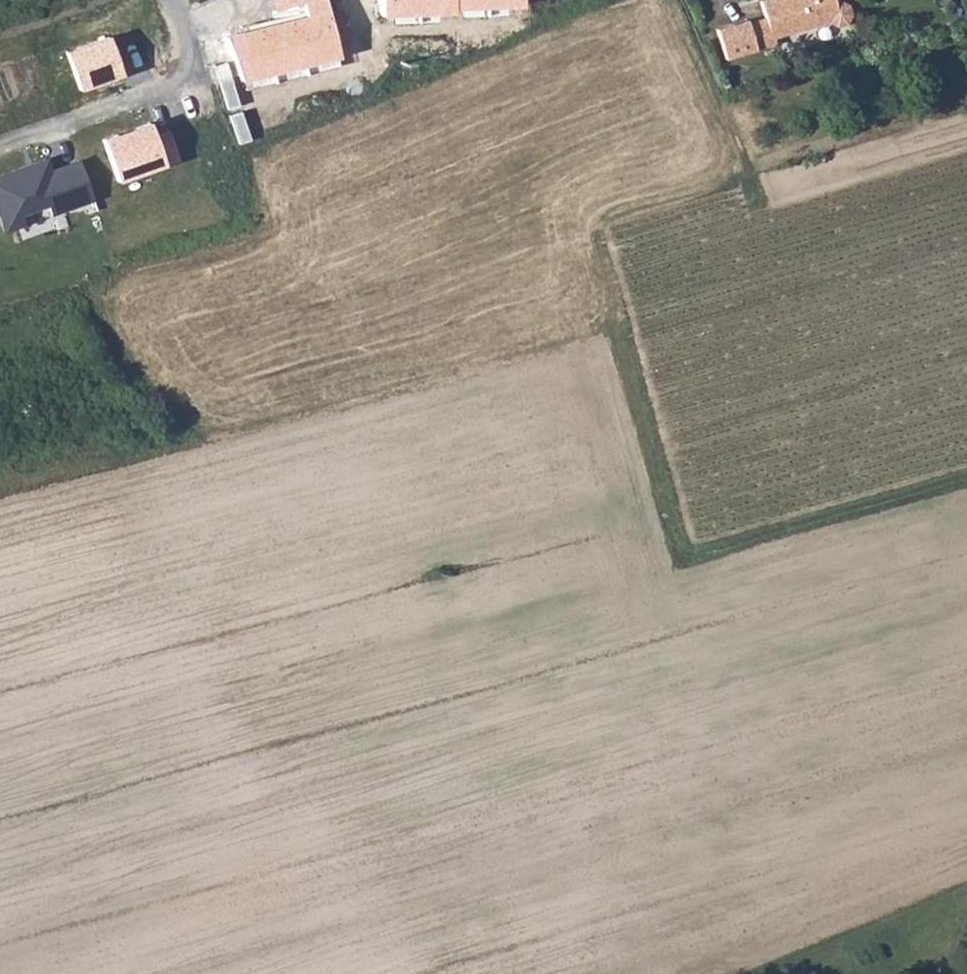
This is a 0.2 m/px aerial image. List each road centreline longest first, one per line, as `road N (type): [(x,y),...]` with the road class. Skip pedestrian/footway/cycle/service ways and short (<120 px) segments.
road 1 (residential): [(0,148),(196,75)]

